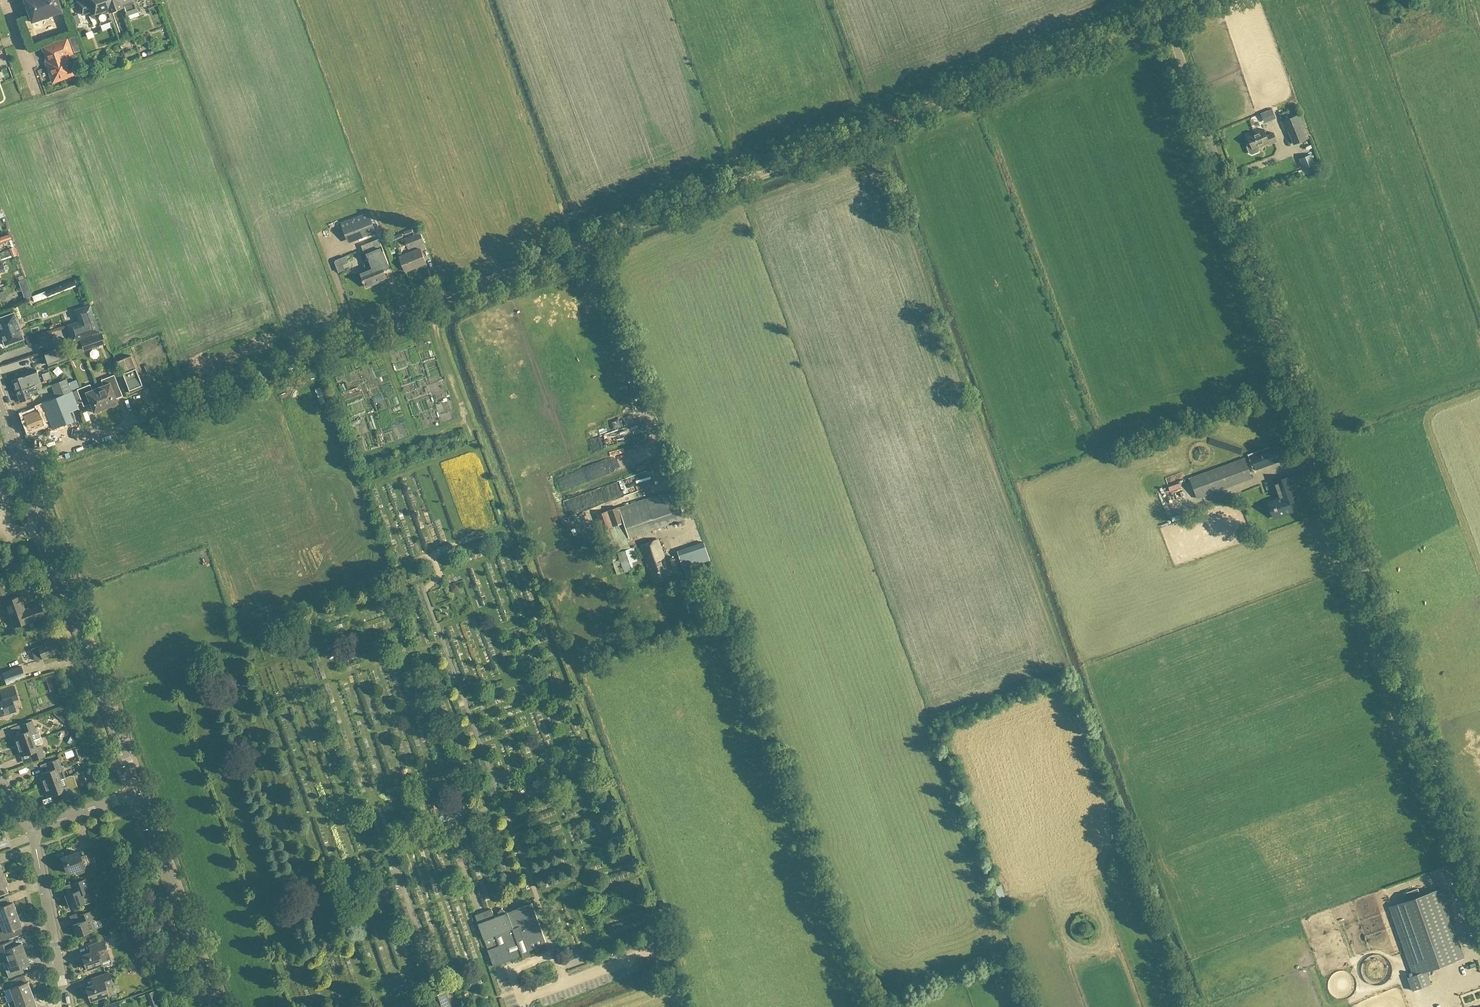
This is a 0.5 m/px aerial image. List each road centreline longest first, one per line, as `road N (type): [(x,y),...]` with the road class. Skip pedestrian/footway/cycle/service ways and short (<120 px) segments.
road 1 (unclassified): [(1479,903),(1158,0)]
road 2 (track): [(606,230),(1189,0)]
road 3 (unclassified): [(210,392),(606,230)]
road 4 (secondary): [(135,791),(41,525)]
road 5 (secondary): [(214,1006),(135,791)]
road 6 (track): [(432,301),(465,421),(368,459)]
road 7 (residential): [(20,465),(210,392)]
road 8 (residential): [(67,1006),(32,830)]

